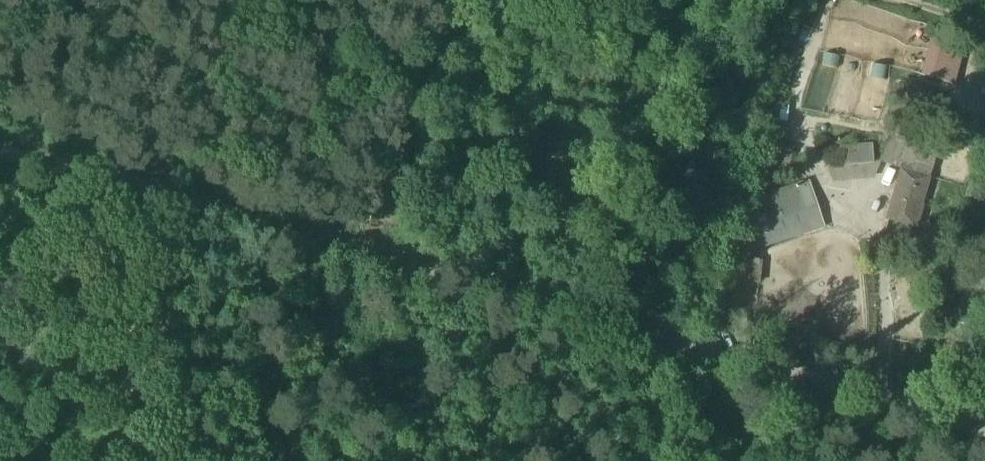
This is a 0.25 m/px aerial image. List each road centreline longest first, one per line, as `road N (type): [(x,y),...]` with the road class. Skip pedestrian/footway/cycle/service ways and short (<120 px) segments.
road 1 (track): [(984,428),(0,145)]
road 2 (unclassified): [(376,250),(449,0)]

